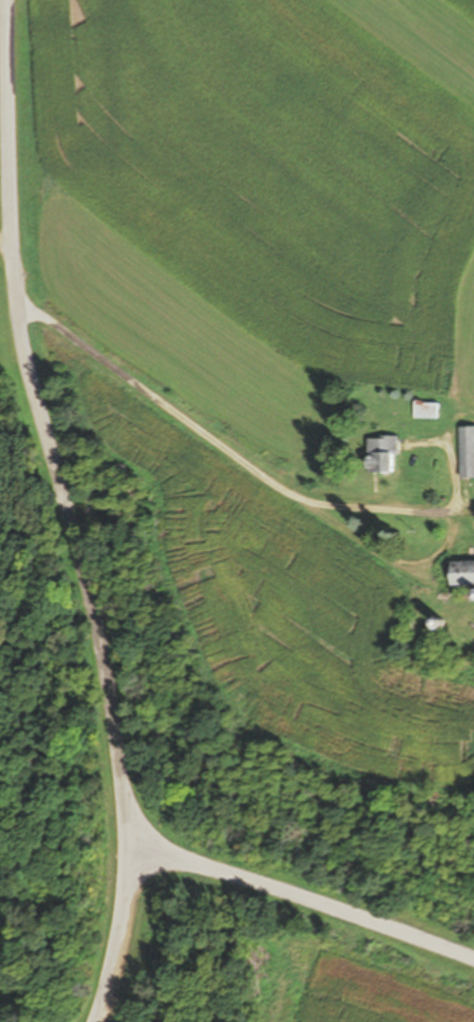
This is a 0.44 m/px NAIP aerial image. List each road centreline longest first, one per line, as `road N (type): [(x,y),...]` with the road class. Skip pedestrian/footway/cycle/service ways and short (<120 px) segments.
road 1 (residential): [(89,1021),(126,835),(90,603),(14,287),(4,0)]
road 2 (residential): [(14,287),(71,311),(188,396),(284,488),(443,583)]
road 3 (residential): [(126,835),(473,959)]

